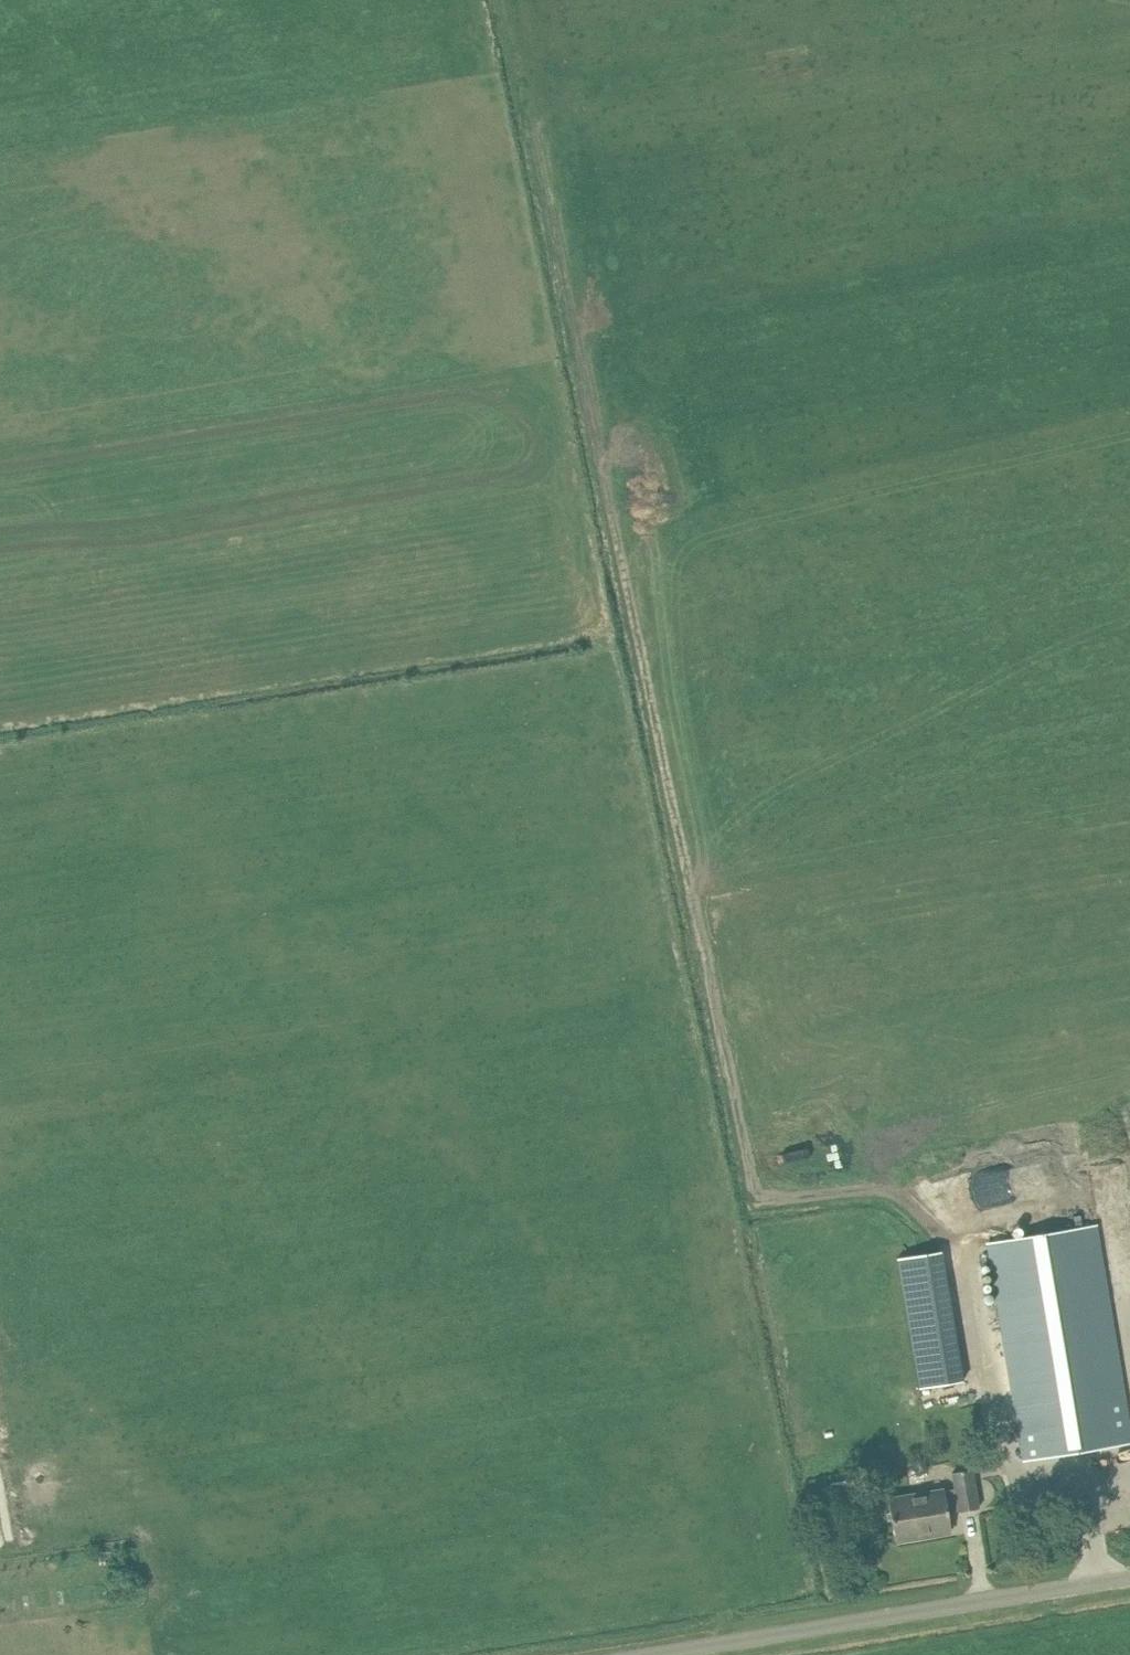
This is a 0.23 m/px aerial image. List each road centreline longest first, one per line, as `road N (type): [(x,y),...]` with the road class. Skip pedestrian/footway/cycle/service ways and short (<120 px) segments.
road 1 (unclassified): [(648,1654),(1129,1577)]

